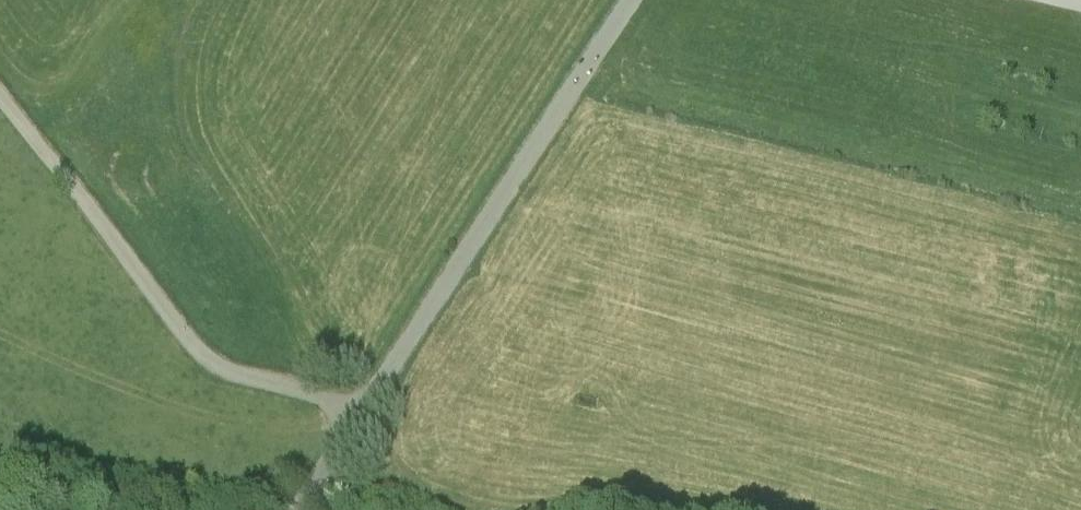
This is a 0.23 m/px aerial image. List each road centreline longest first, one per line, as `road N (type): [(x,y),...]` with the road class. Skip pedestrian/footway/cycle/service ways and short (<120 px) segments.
road 1 (track): [(0,97),(191,344),(220,369),(363,406)]
road 2 (track): [(363,406),(630,0)]
road 3 (track): [(296,509),(363,406)]

